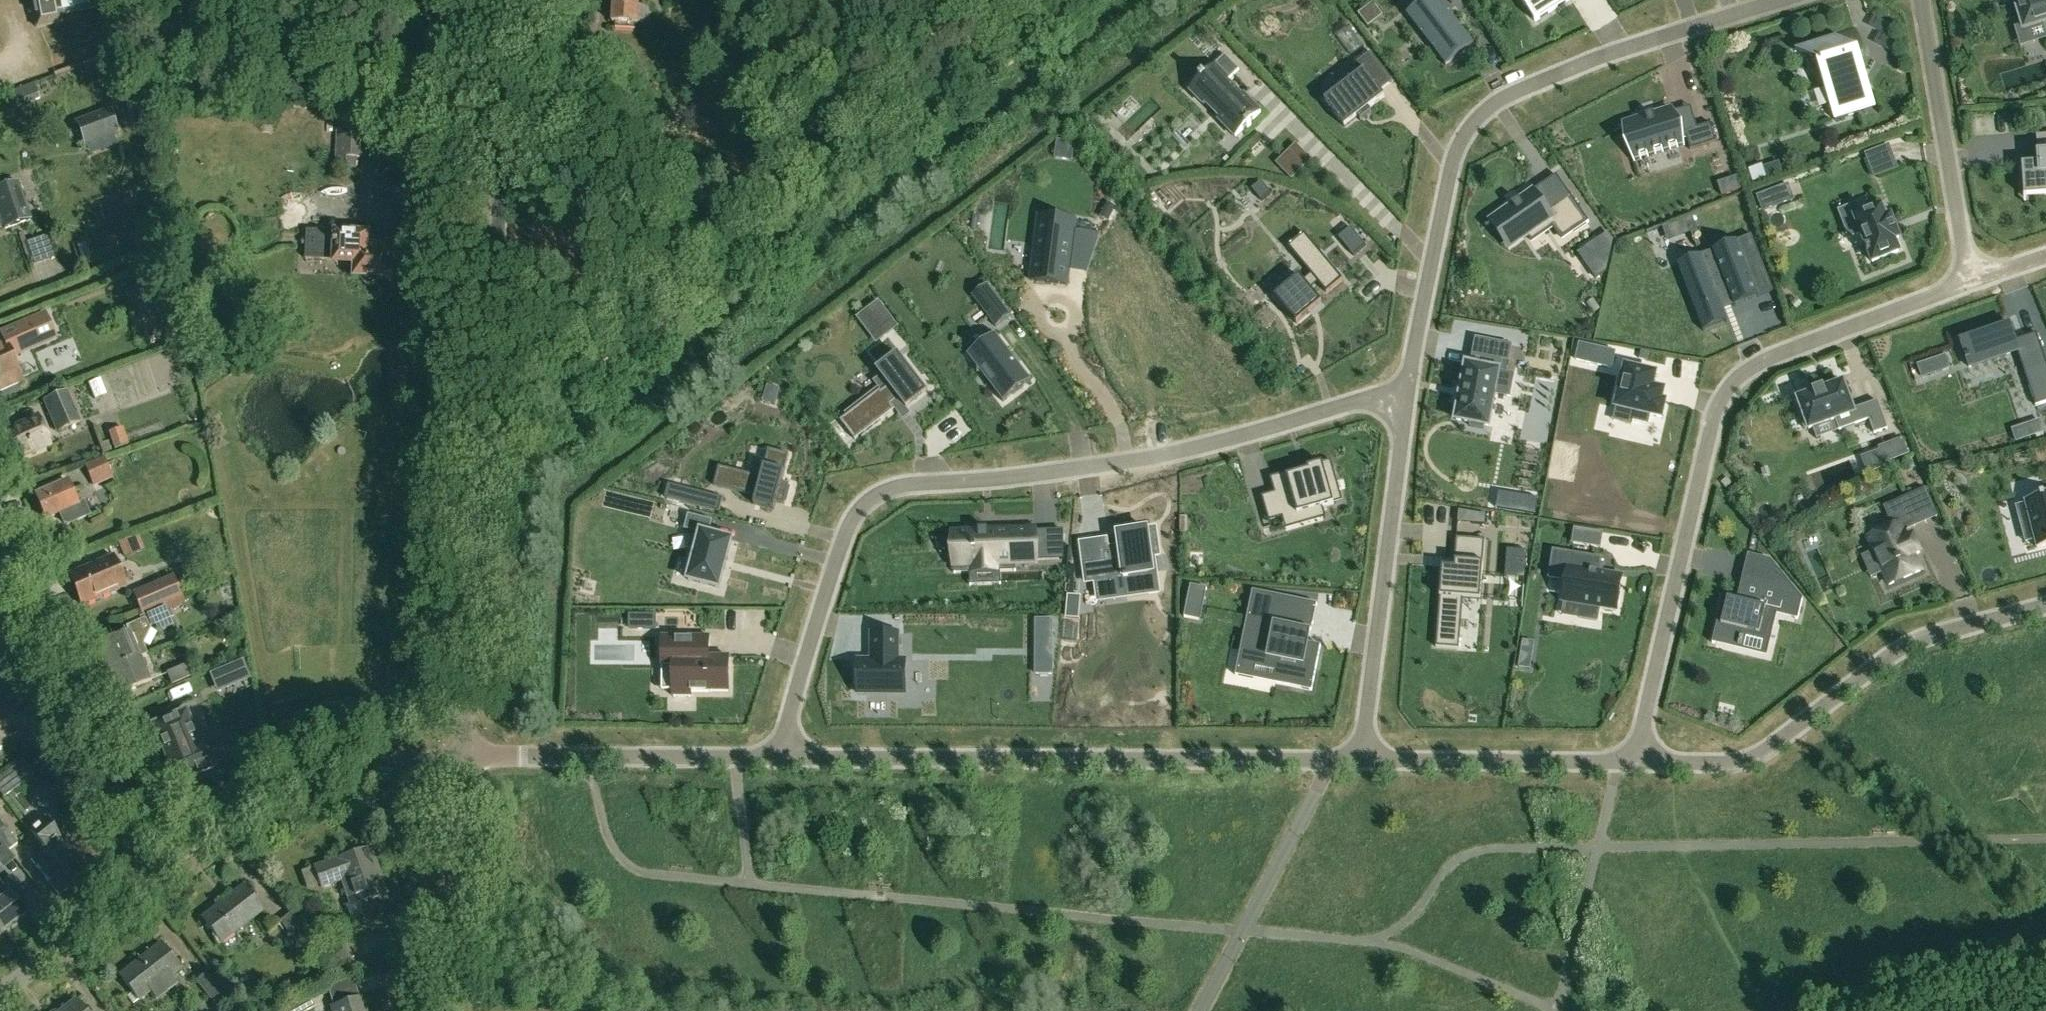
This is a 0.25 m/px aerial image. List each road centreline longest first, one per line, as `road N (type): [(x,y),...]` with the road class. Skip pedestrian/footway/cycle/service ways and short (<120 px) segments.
road 1 (residential): [(777,757),(855,525),(882,495),(942,480),(1060,473),(1233,439),(1410,391)]
road 2 (track): [(1076,0),(479,468)]
road 3 (unclassified): [(461,756),(510,0)]
road 4 (residential): [(1967,283),(1746,377),(1721,414),(1638,763)]
road 5 (residential): [(1410,391),(1451,175),(1463,133),(1480,115),(1562,73),(1795,0)]
road 6 (residential): [(1328,762),(777,757)]
road 7 (residential): [(2045,604),(1909,639),(1743,761),(1638,763)]
road 8 (residential): [(1359,761),(1410,391)]
road 9 (residential): [(129,830),(0,536)]
road 10 (residential): [(777,757),(461,756)]
road 11 (residential): [(193,840),(317,770),(379,755),(461,756)]
road 12 (residential): [(1967,283),(1925,0)]
road 13 (residential): [(1638,763),(1359,761)]
road 14 (residential): [(1202,1010),(1328,762)]
road 15 (unclassified): [(457,1010),(450,936),(461,756)]
road 16 (residential): [(0,992),(139,883)]

